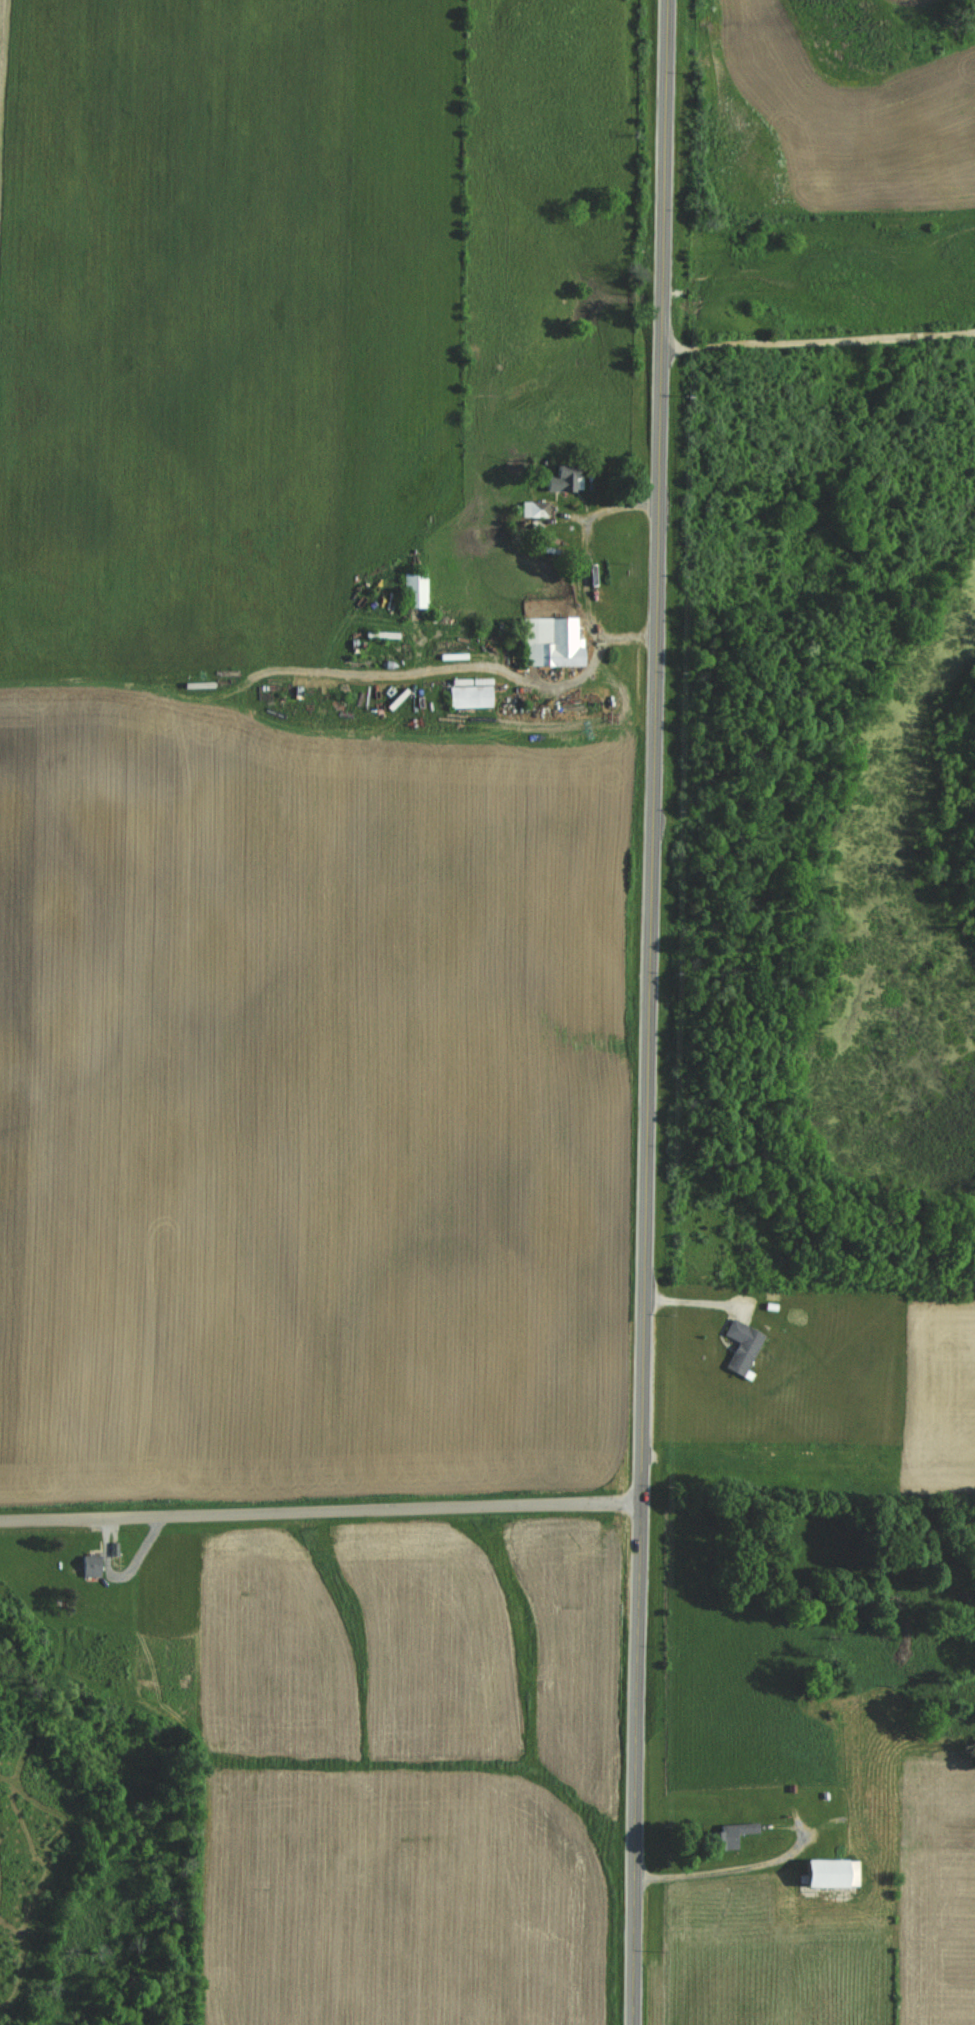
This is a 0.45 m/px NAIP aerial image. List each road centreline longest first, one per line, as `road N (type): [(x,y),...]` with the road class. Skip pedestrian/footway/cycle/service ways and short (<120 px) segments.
road 1 (secondary): [(635,2024),(667,0)]
road 2 (residential): [(0,1519),(641,1501)]

